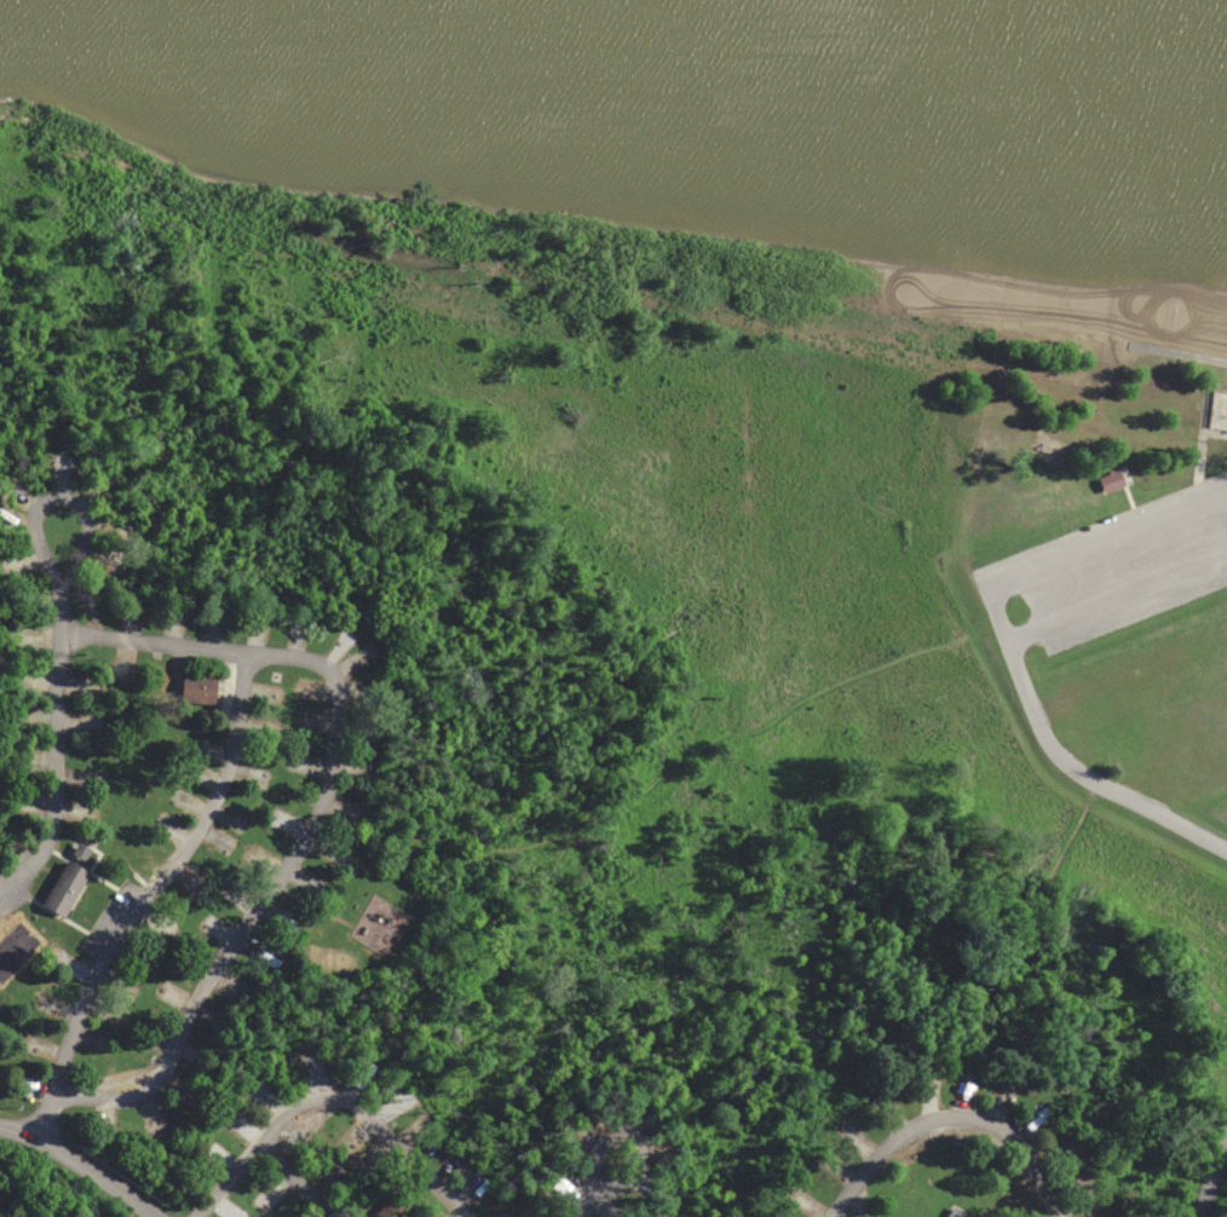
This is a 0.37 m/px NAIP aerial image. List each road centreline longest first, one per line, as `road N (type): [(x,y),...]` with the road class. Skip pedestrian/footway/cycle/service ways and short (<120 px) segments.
road 1 (residential): [(47,577),(67,594),(82,570),(109,508),(99,484),(61,494),(38,514),(47,577)]
road 2 (residential): [(156,1216),(44,1143),(0,1133)]

